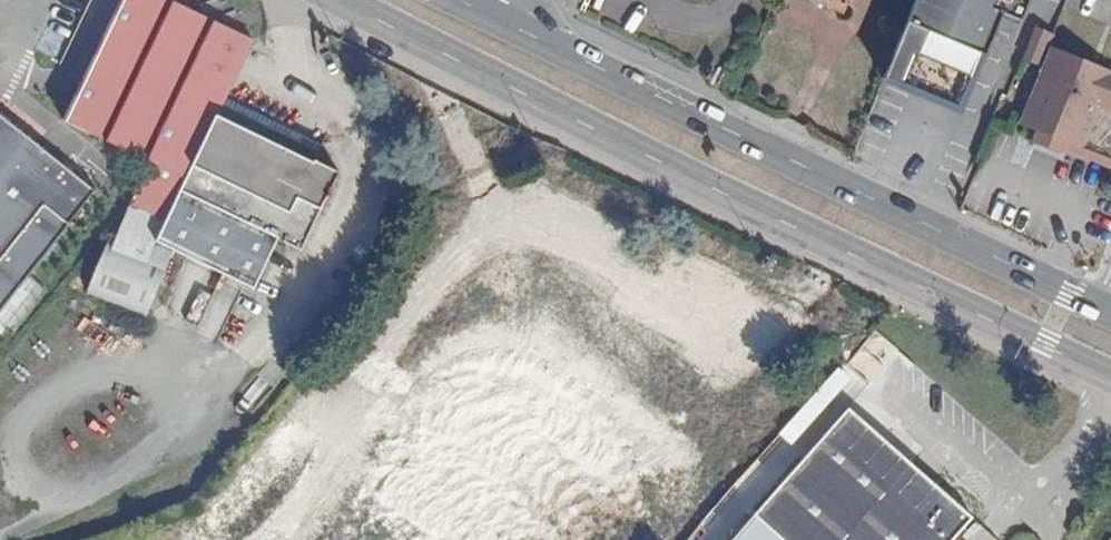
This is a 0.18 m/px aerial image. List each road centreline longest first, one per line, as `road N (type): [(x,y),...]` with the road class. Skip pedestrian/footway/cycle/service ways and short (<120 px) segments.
road 1 (primary): [(338,0),(1110,376)]
road 2 (primary): [(1104,311),(516,20)]

